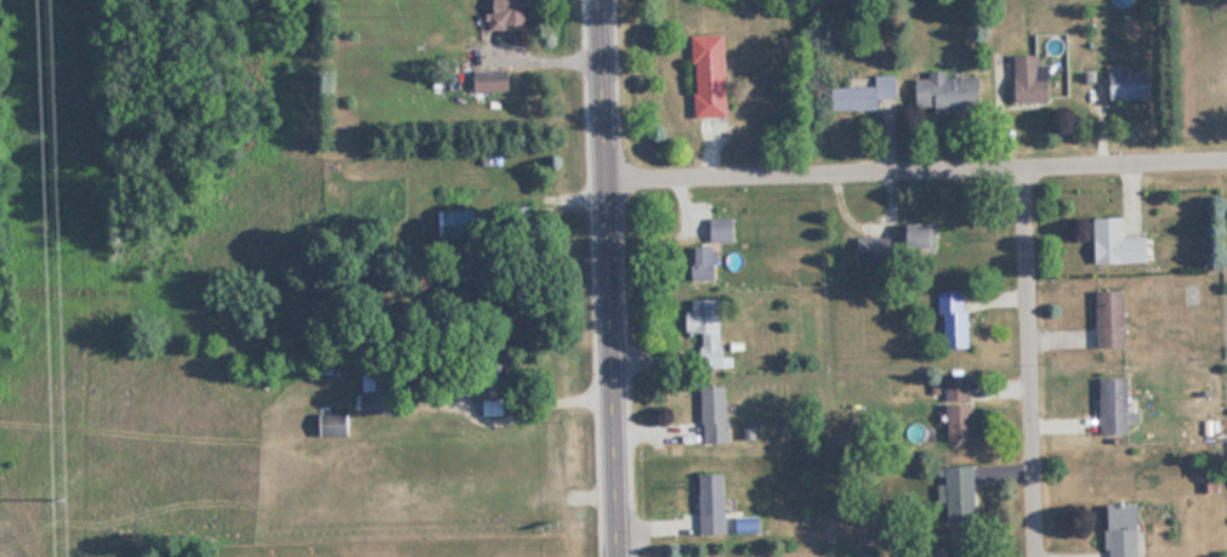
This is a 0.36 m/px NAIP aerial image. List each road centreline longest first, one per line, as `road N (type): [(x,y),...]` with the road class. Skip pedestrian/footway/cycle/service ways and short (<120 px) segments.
road 1 (residential): [(1226,163),(613,182)]
road 2 (primary): [(624,556),(604,0)]
road 3 (residential): [(1039,556),(1027,170)]

